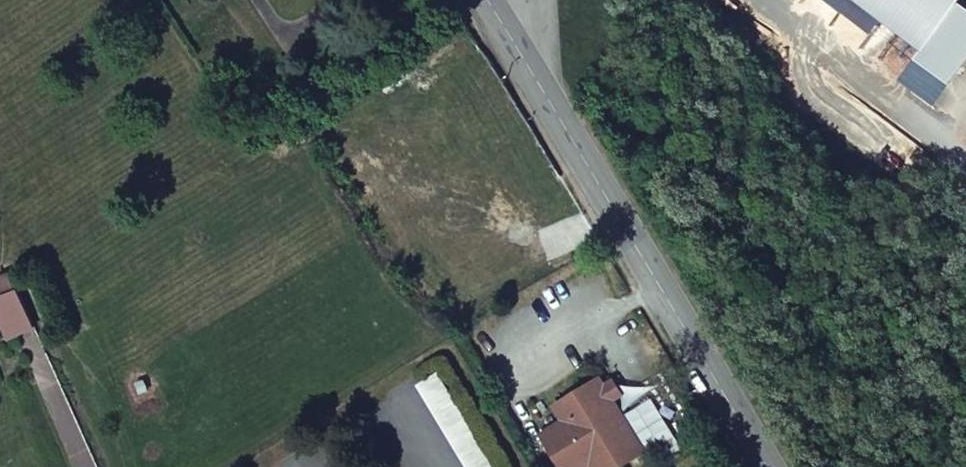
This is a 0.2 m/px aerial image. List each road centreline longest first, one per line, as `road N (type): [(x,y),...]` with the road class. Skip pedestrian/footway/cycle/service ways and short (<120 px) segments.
road 1 (residential): [(766,466),(478,0)]

